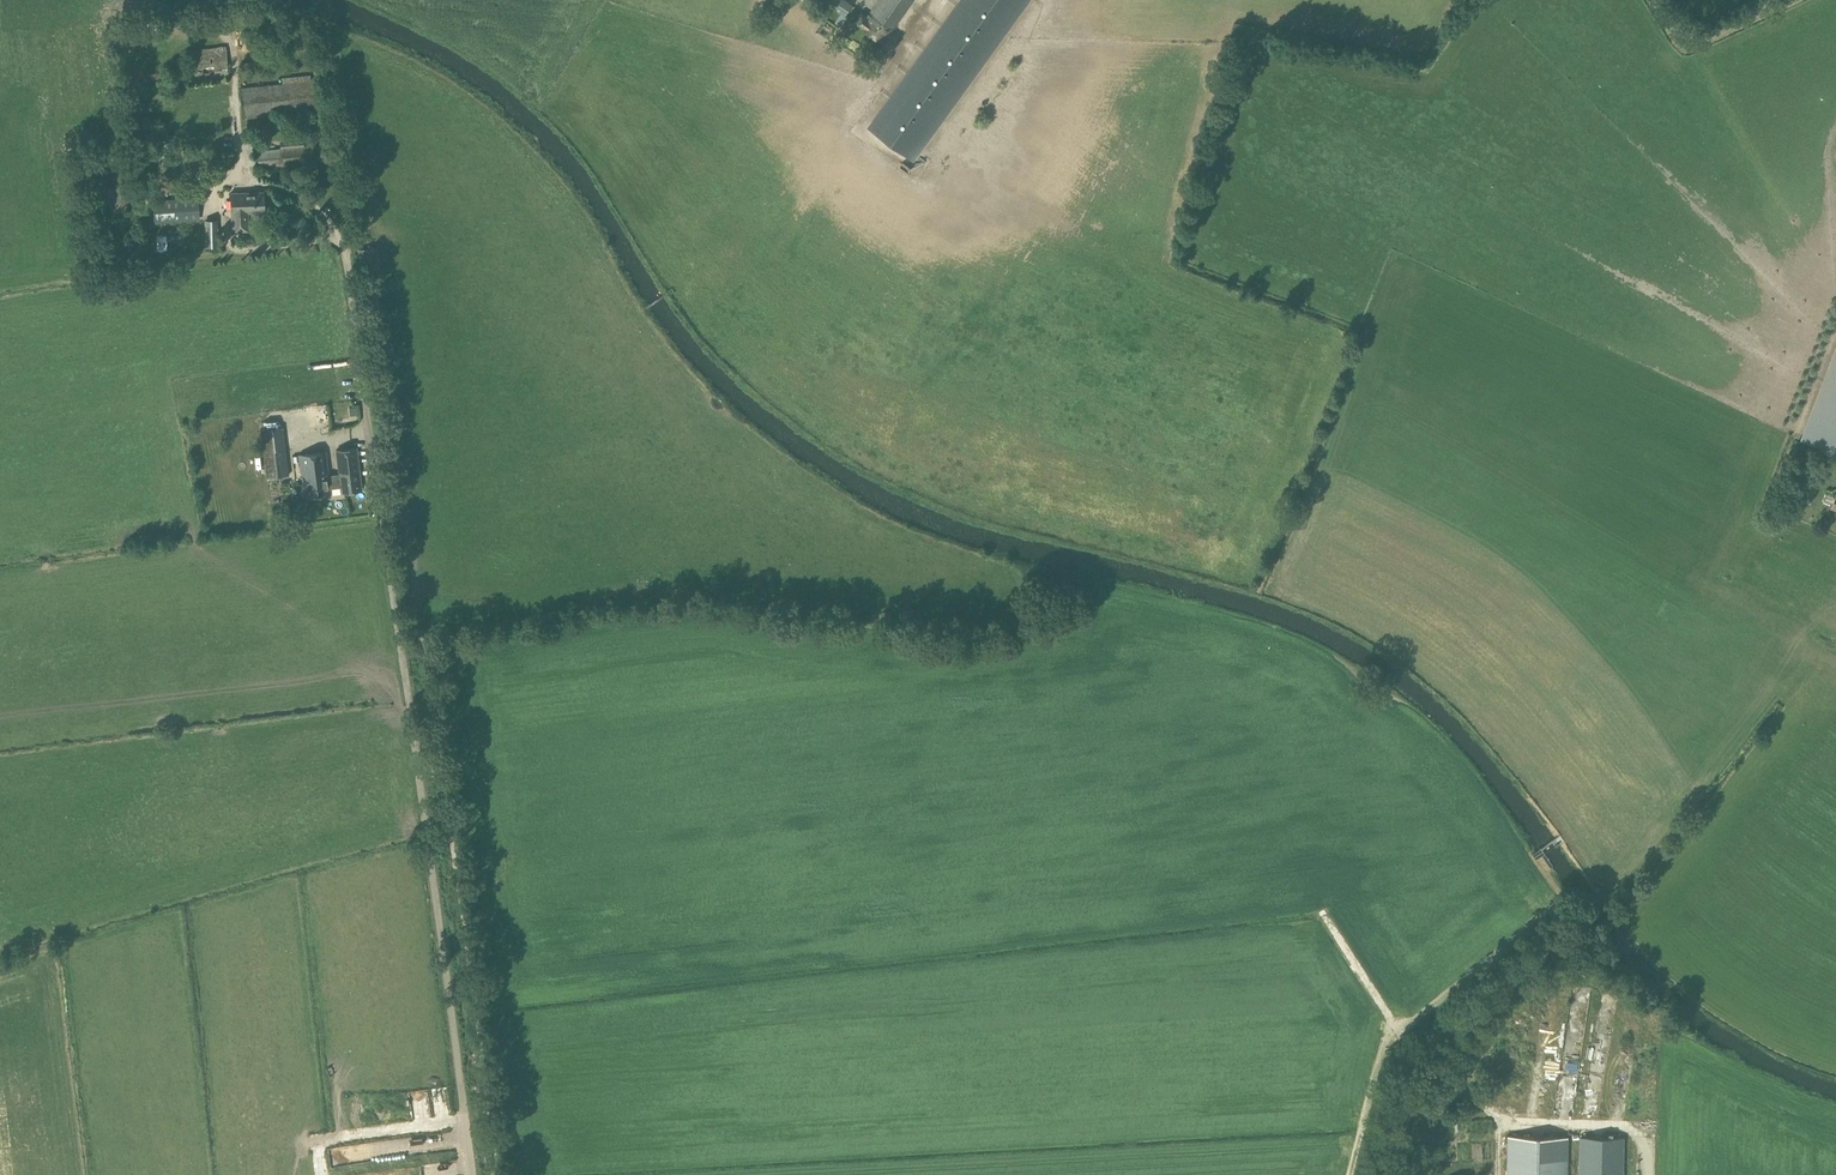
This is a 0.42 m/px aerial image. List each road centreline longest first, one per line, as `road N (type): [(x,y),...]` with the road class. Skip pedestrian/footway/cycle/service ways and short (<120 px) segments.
road 1 (unclassified): [(1655,0),(1689,37),(1707,37),(1788,0)]

